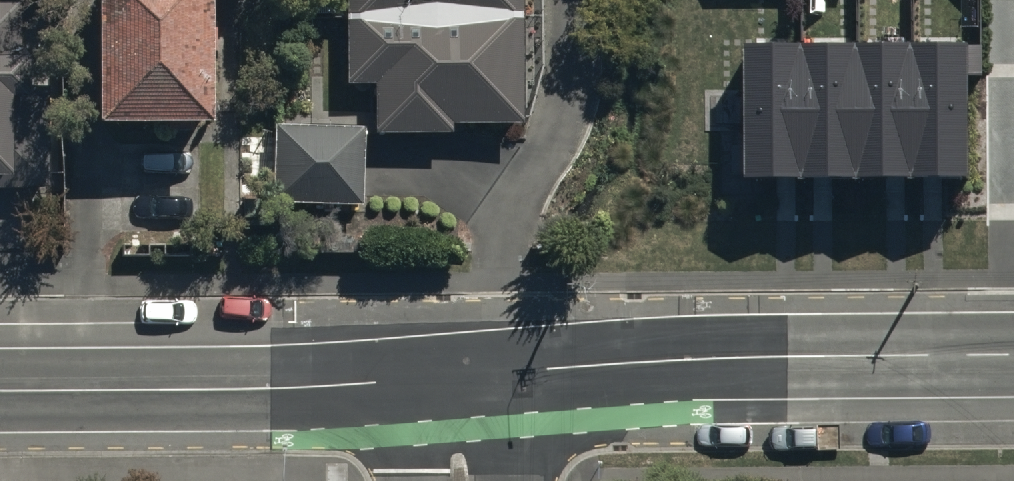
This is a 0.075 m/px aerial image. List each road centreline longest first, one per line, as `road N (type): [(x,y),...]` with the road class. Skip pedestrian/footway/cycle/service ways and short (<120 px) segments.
road 1 (tertiary): [(455,368),(1013,363)]
road 2 (tertiary): [(0,371),(455,368)]

